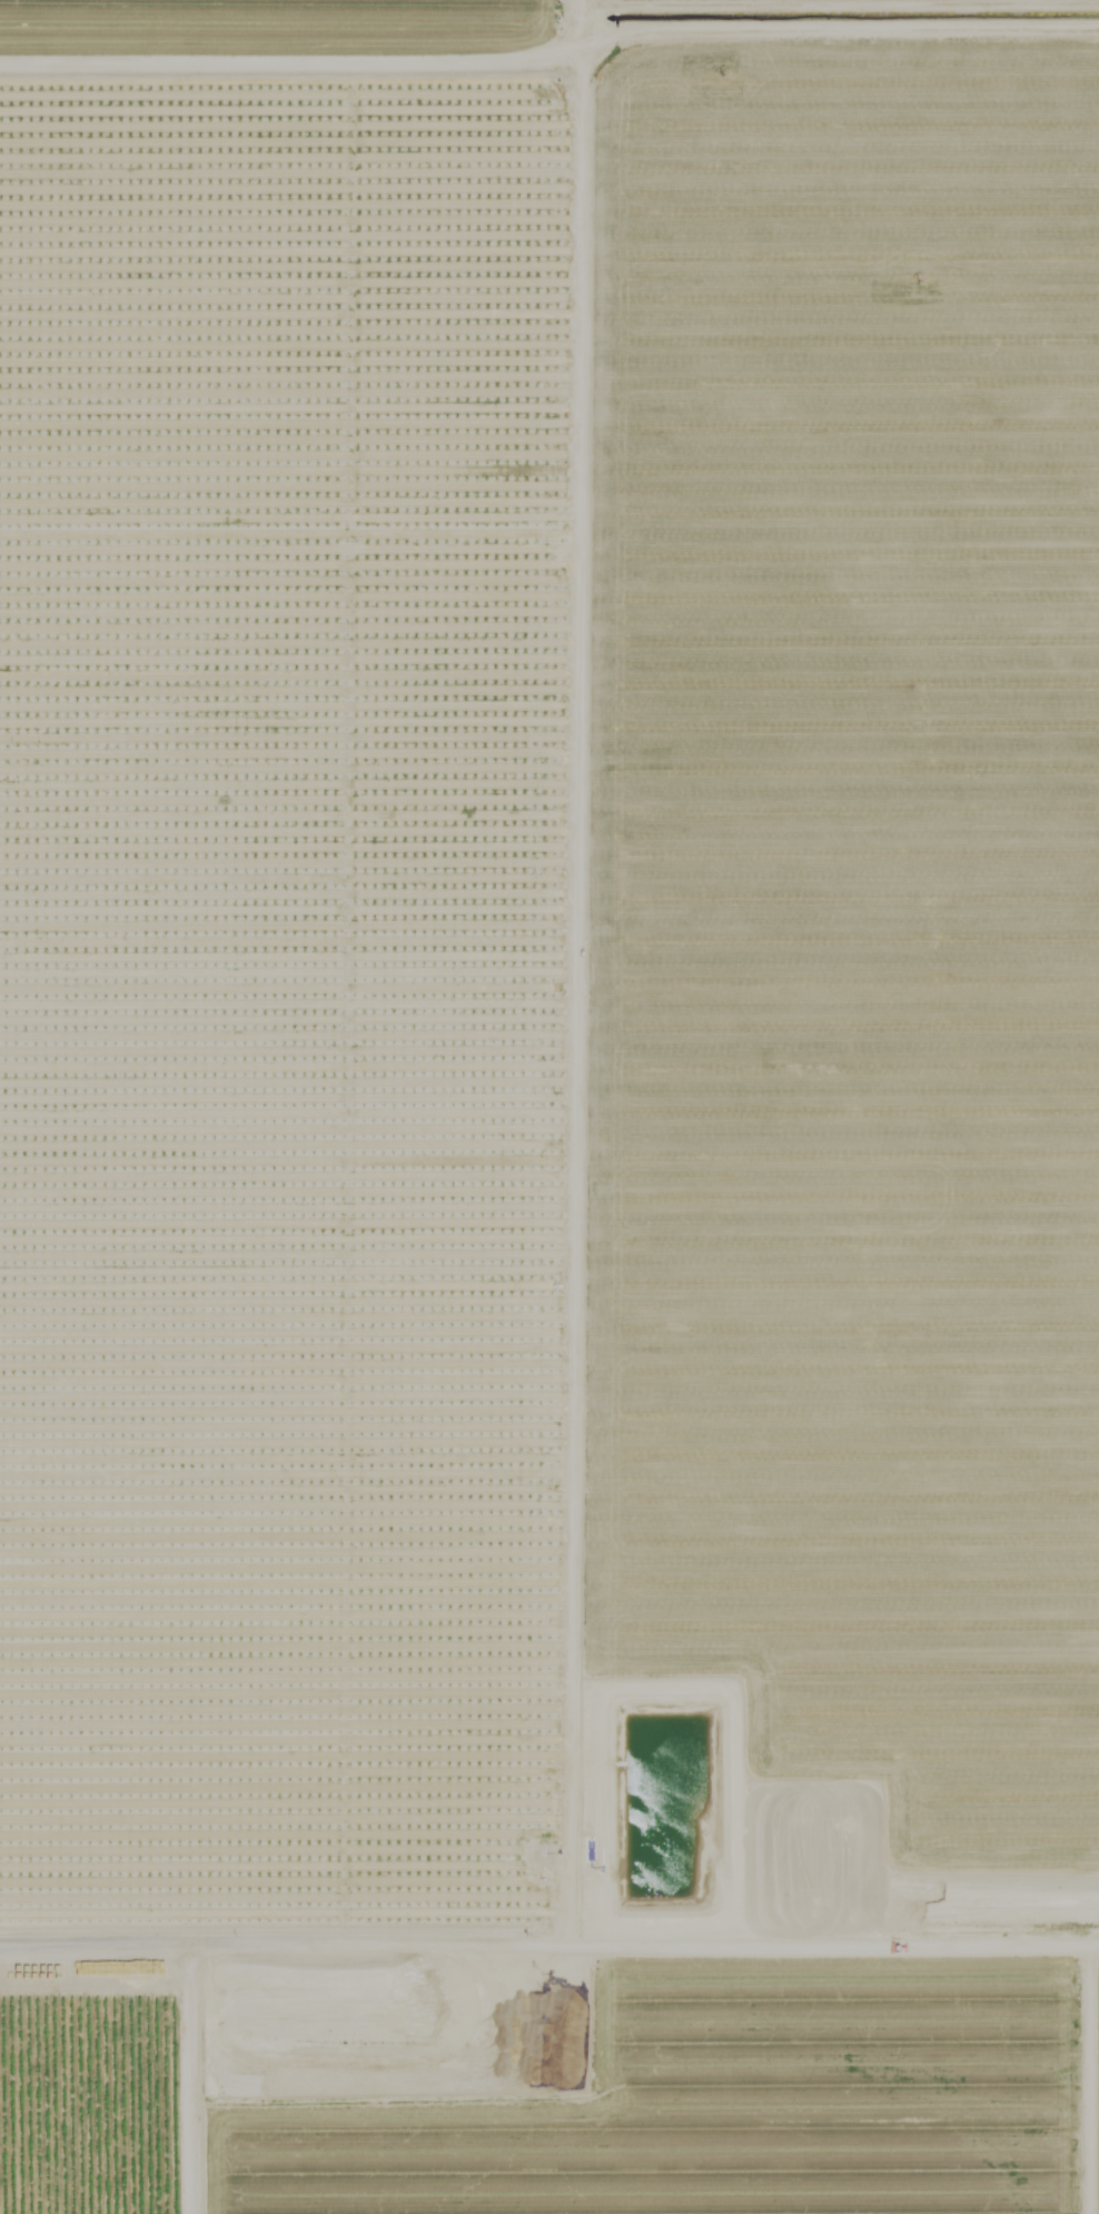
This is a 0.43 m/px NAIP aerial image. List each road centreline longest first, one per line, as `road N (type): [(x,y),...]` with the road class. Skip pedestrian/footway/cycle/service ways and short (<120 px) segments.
road 1 (track): [(0,1954),(1098,1949)]

